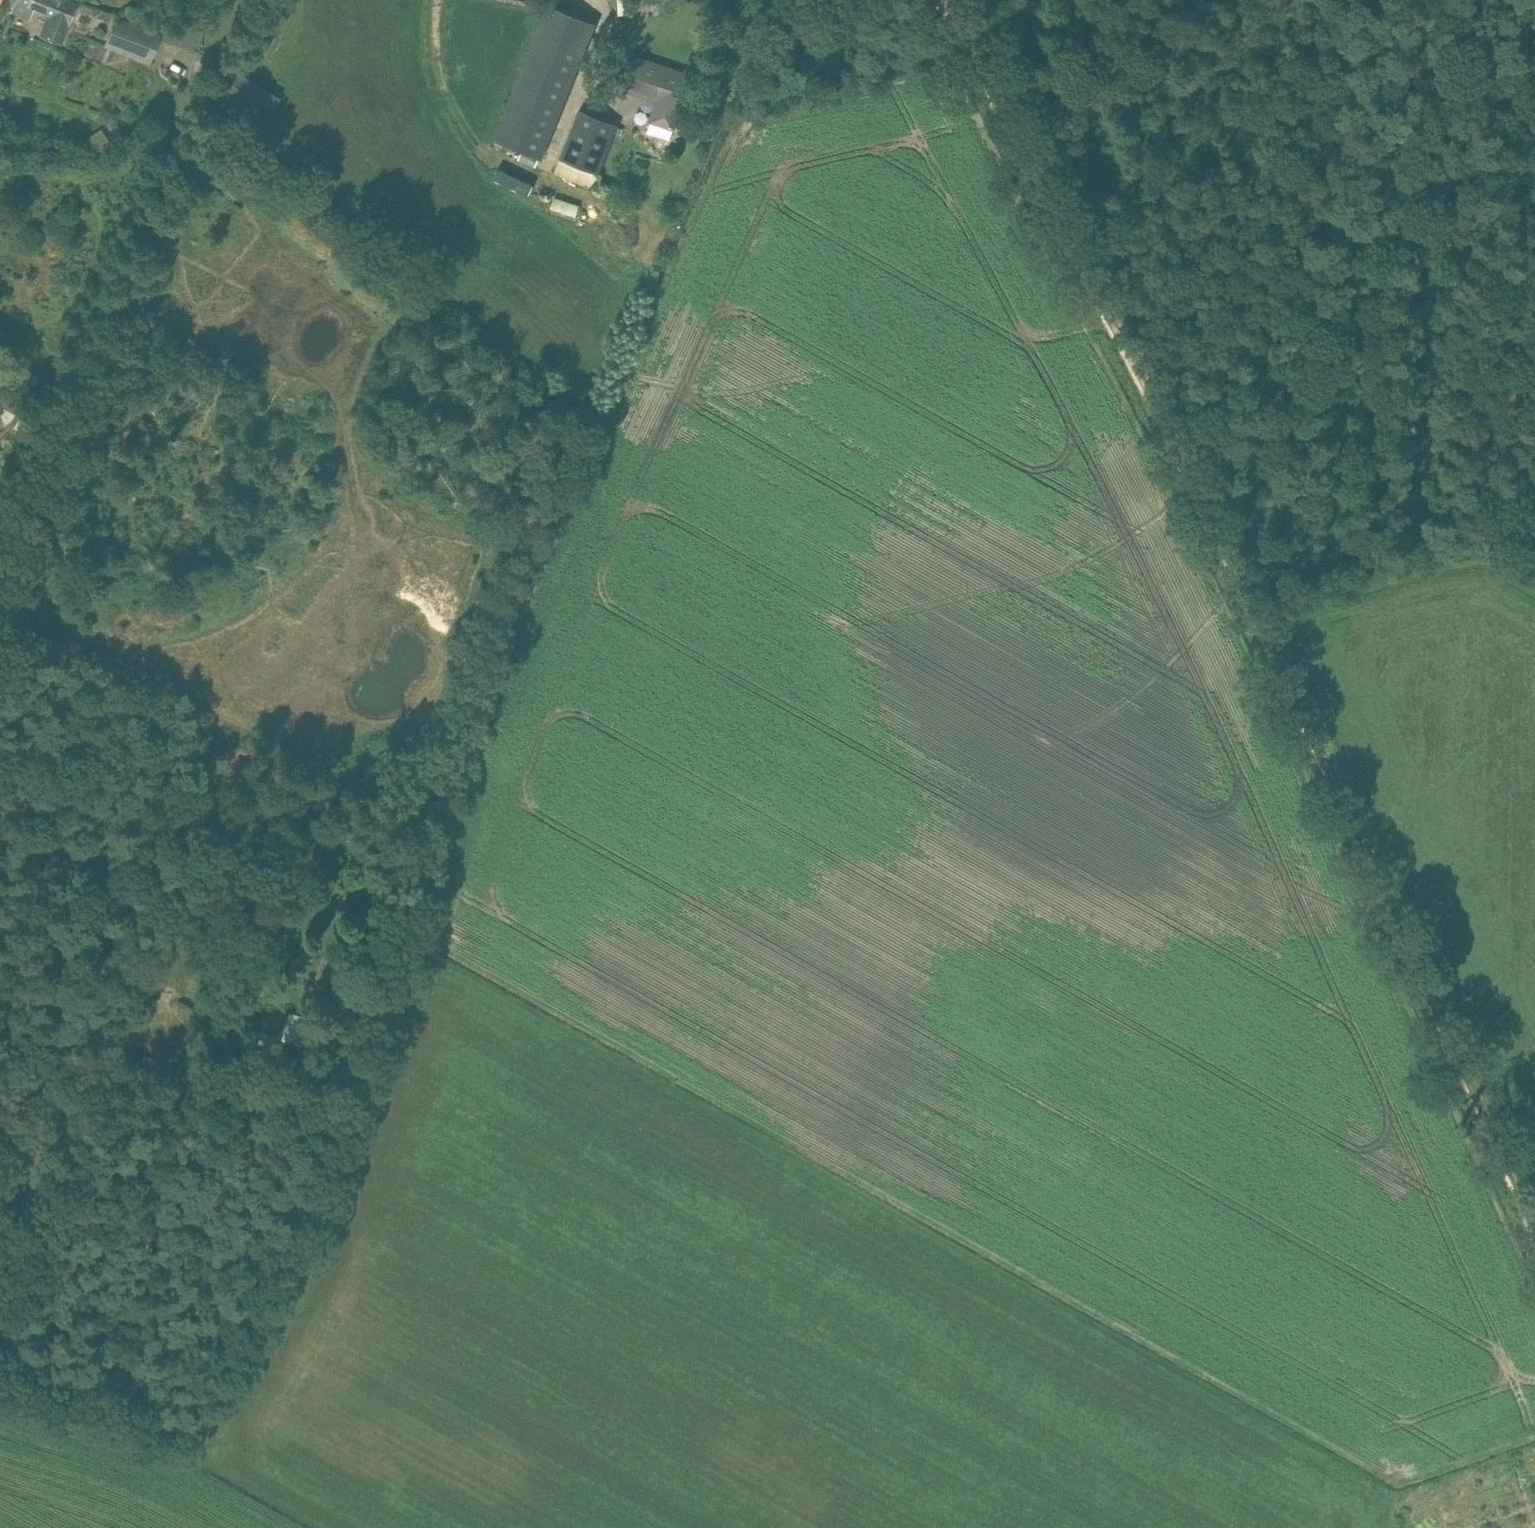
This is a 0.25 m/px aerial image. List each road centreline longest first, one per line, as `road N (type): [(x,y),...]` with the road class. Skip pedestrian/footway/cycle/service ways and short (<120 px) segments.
road 1 (track): [(944,0),(978,41),(1115,295),(1534,1195)]

